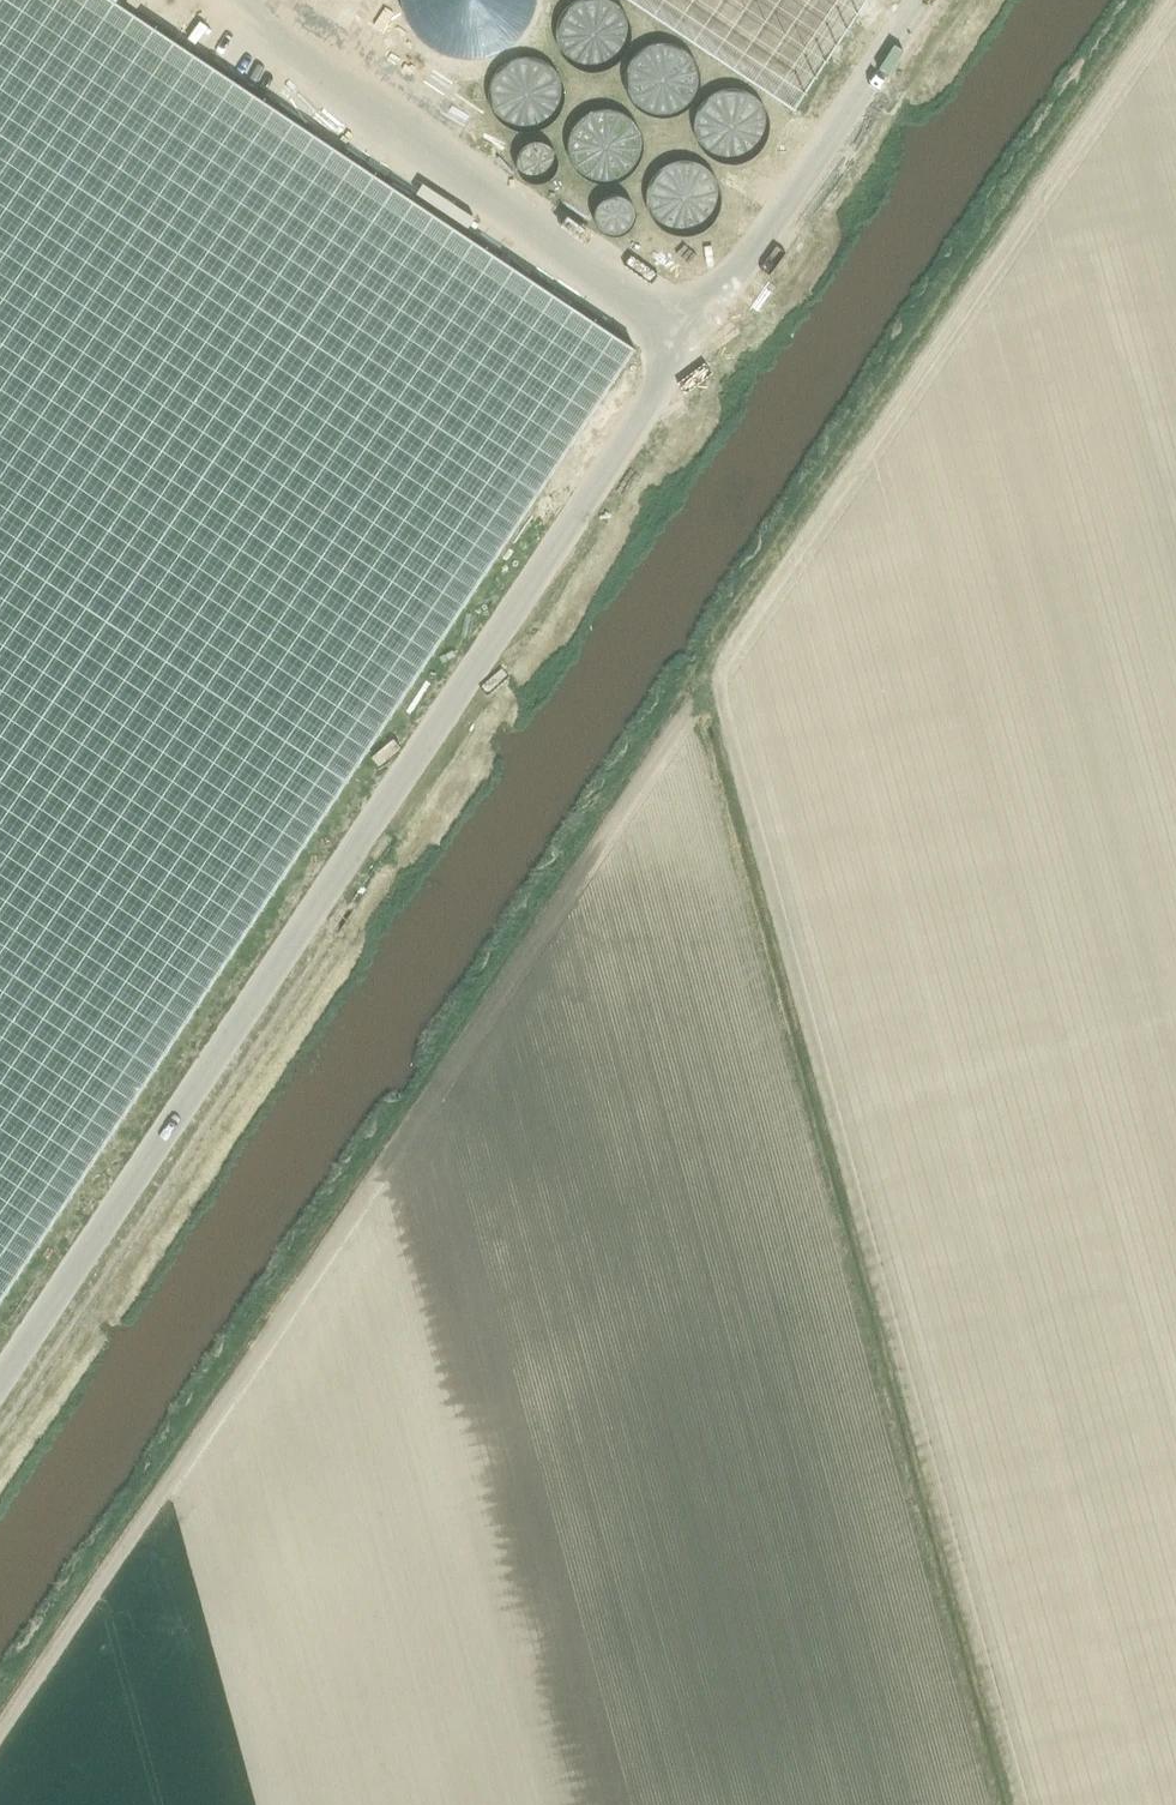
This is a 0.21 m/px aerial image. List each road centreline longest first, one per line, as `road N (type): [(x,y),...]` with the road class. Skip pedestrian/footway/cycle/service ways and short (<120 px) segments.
road 1 (unclassified): [(0,1383),(709,321)]

